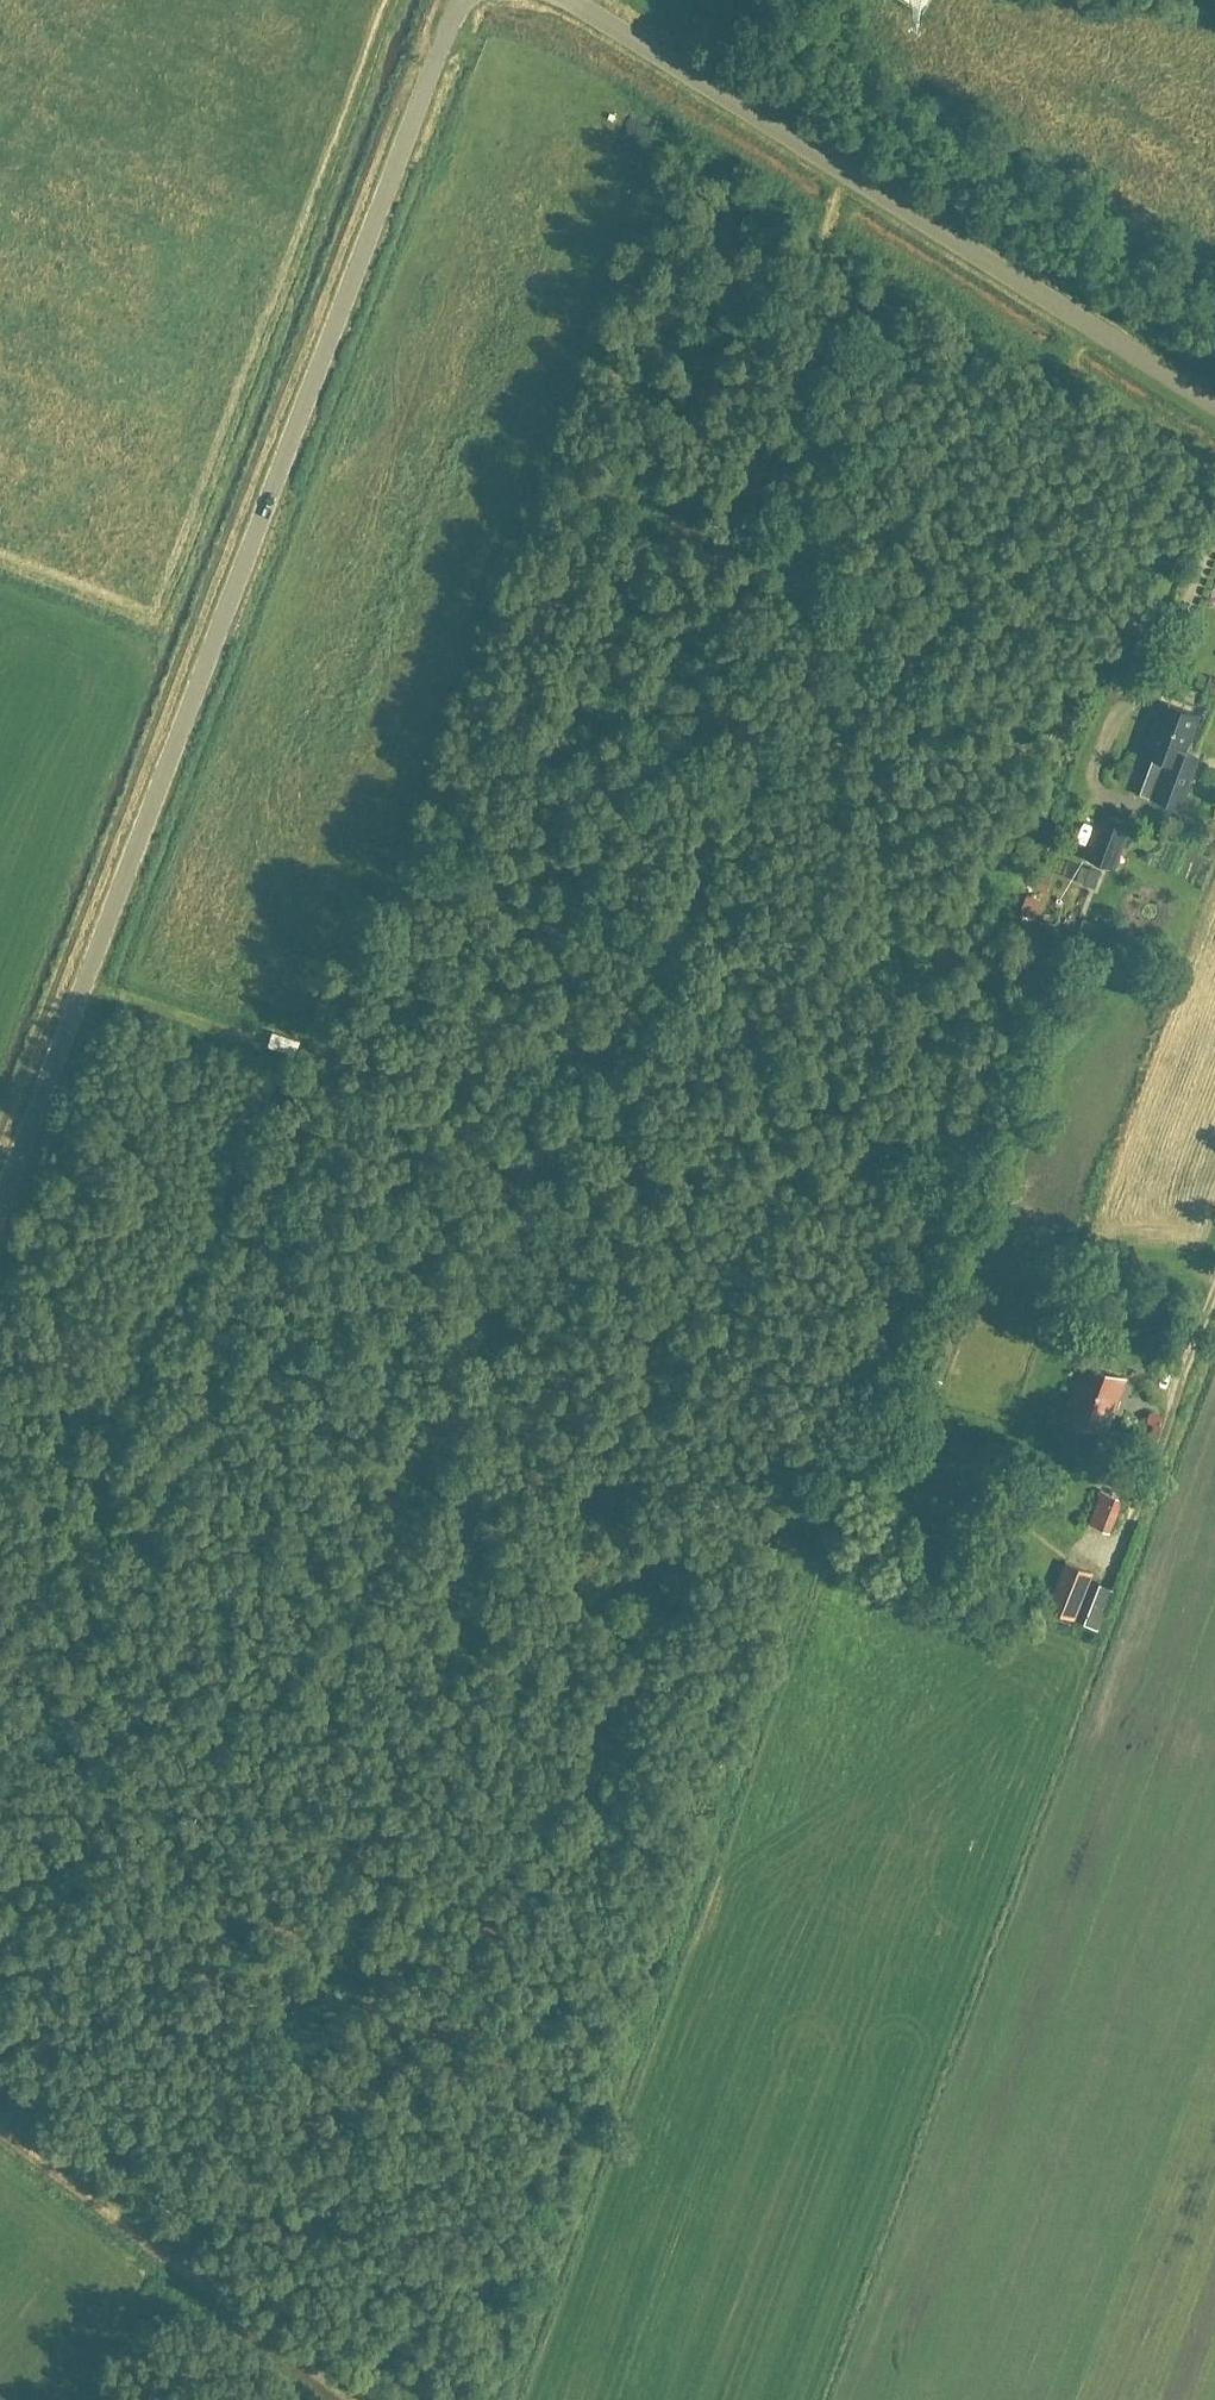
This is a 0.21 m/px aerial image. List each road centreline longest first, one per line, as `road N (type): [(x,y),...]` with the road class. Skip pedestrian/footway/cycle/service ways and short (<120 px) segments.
road 1 (unclassified): [(0,1205),(461,0)]
road 2 (unclassified): [(1214,401),(577,0)]

